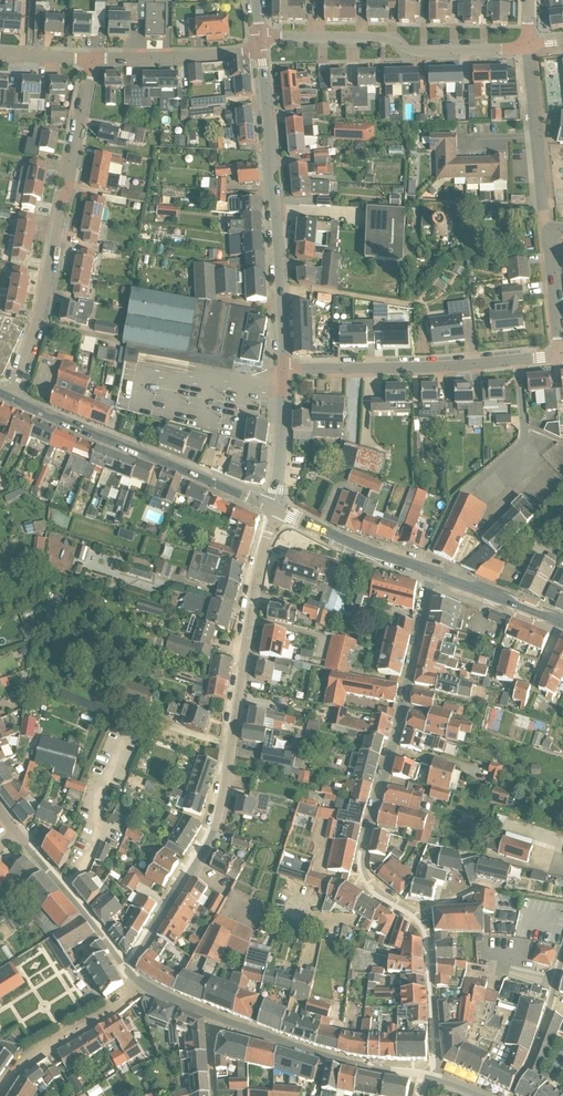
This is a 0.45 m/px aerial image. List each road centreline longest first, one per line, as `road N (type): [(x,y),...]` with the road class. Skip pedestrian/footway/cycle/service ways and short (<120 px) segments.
road 1 (residential): [(434,1076),(427,935),(414,915),(372,889),(362,864),(433,574)]
road 2 (residential): [(128,967),(214,829),(257,571),(275,507)]
road 3 (residential): [(13,397),(39,319),(93,61)]
road 4 (tertiary): [(283,371),(259,52)]
road 5 (secondary): [(275,507),(13,397)]
road 6 (residential): [(283,371),(559,355)]
road 7 (residential): [(258,36),(393,37),(407,51),(527,46)]
road 8 (residential): [(422,1074),(335,1058),(210,1016)]
road 9 (residential): [(0,1094),(25,1060),(142,987)]
road 10 (residential): [(128,967),(18,832)]
road 11 (secondary): [(433,574),(275,507)]
road 12 (residential): [(259,52),(93,61)]
road 13 (residential): [(512,1095),(562,958)]
road 14 (residential): [(559,355),(548,226),(562,227)]
road 15 (secondary): [(562,623),(433,574)]
road 16 (tertiary): [(275,507),(283,371)]

